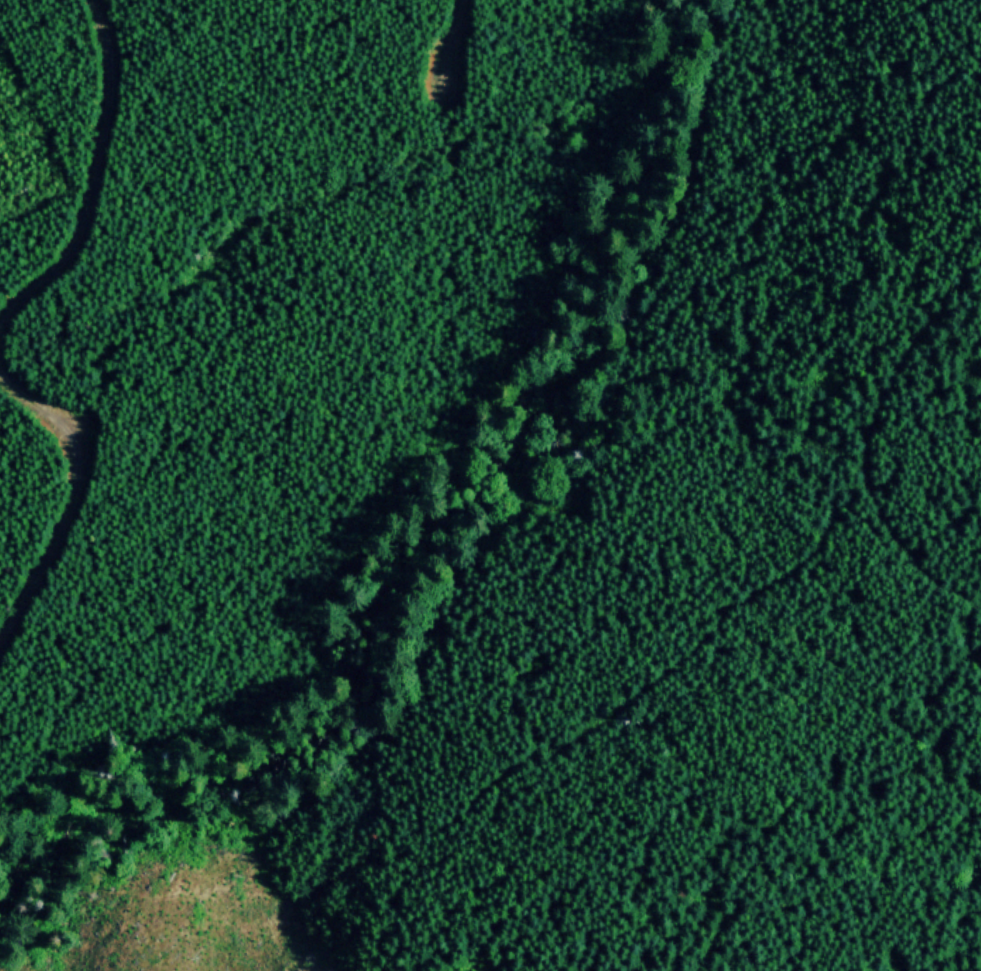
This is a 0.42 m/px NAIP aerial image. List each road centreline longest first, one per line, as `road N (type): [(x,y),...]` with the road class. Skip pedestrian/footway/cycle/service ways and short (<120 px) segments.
road 1 (track): [(0,317),(13,295),(65,262),(85,226),(106,106),(94,0)]
road 2 (track): [(0,629),(64,508),(72,458),(61,429),(0,377)]

